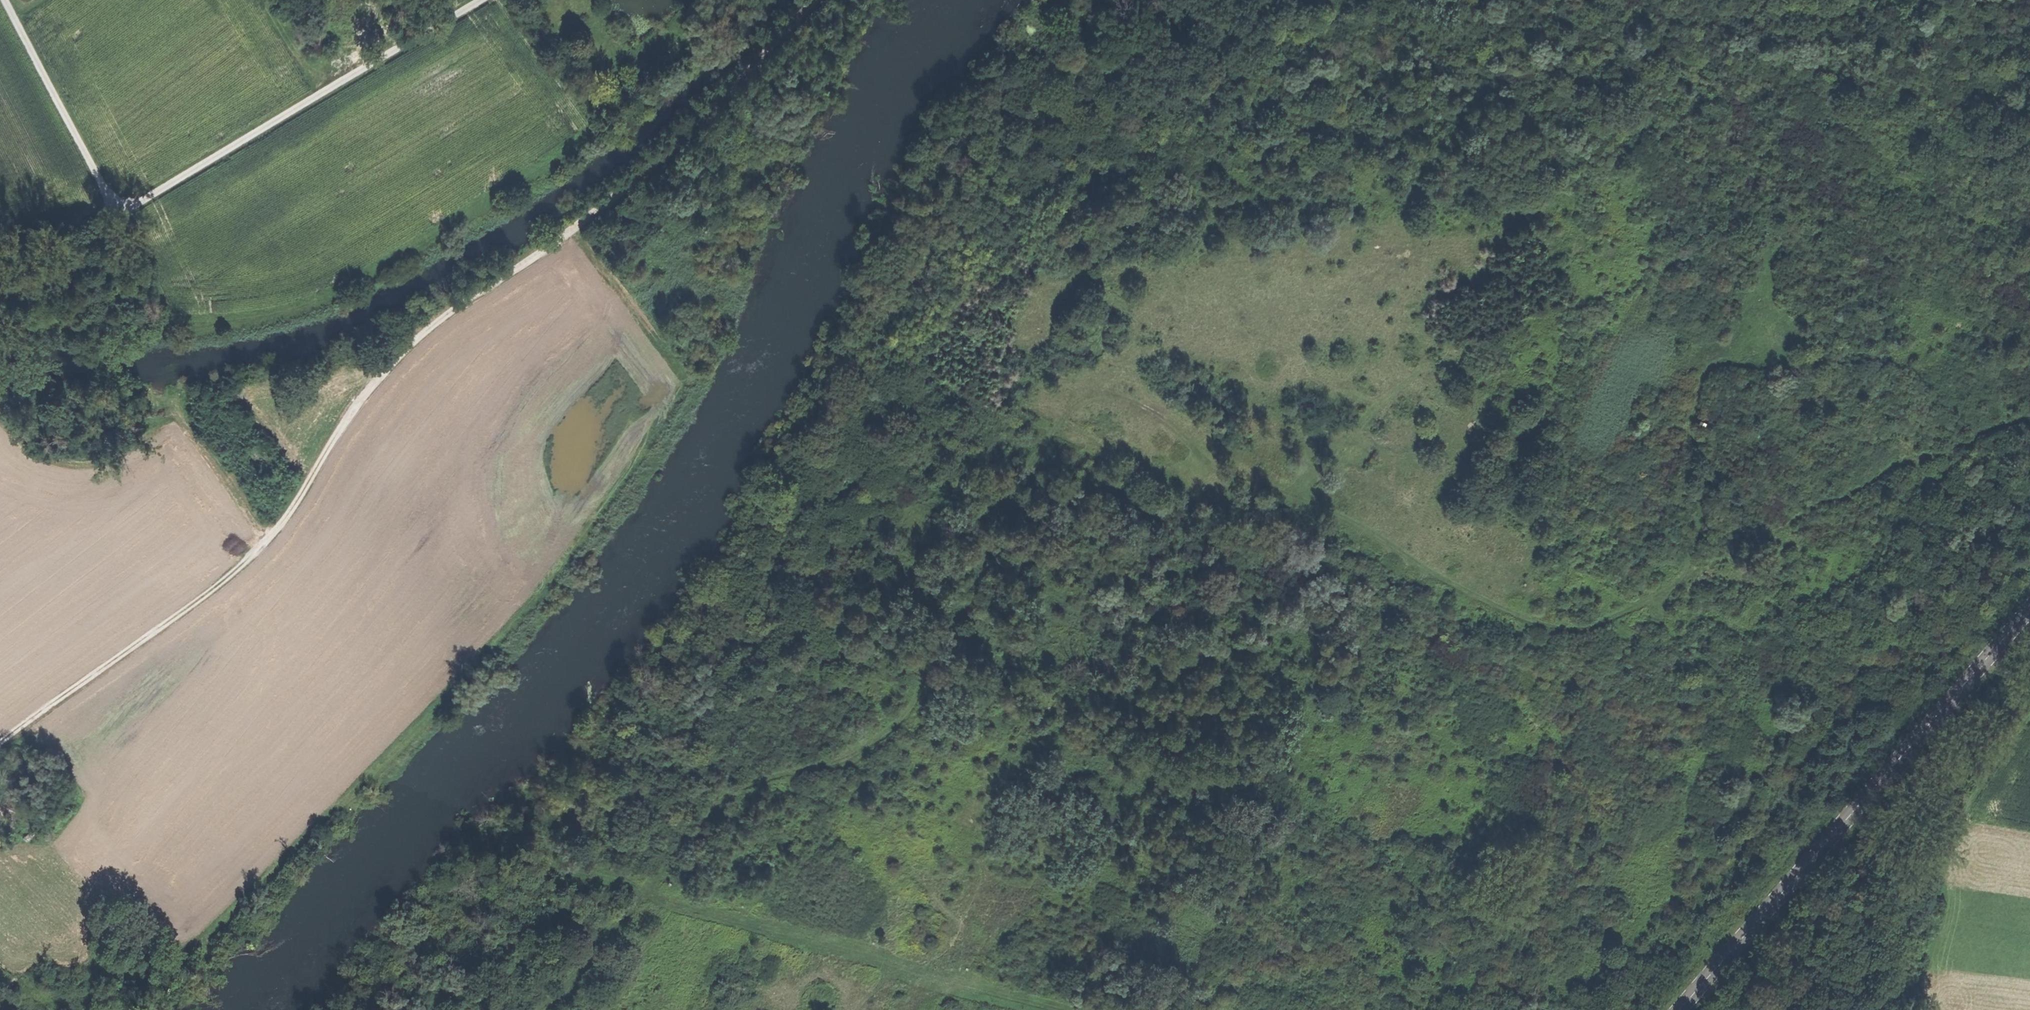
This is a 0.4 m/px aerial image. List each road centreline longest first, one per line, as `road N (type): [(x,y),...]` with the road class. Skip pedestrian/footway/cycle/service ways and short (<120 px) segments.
road 1 (track): [(816,0),(594,215),(422,333),(365,393),(277,528),(219,588),(0,744)]
road 2 (secondary): [(2029,609),(1685,1009)]
road 3 (track): [(115,210),(0,262)]

